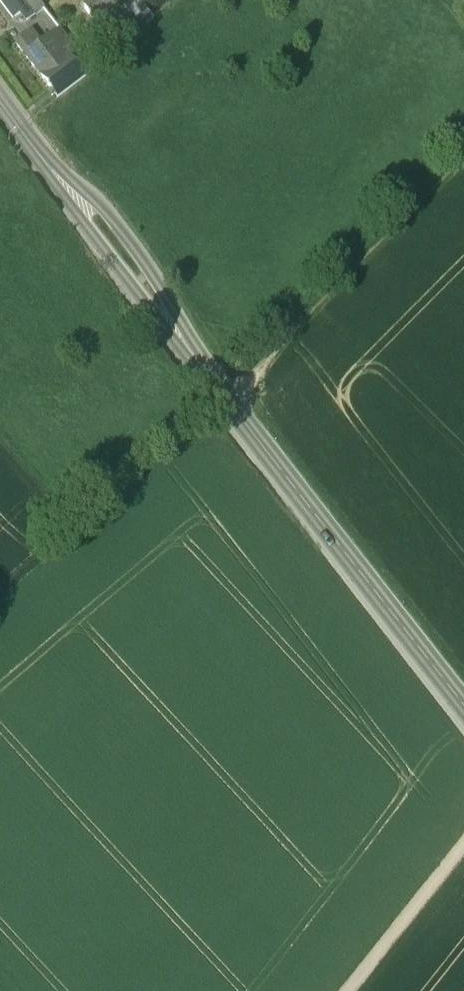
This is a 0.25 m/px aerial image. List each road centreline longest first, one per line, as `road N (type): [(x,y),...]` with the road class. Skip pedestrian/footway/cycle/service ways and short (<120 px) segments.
road 1 (tertiary): [(463,696),(227,404),(0,92)]
road 2 (track): [(227,404),(463,152)]
road 3 (track): [(377,990),(463,884)]

